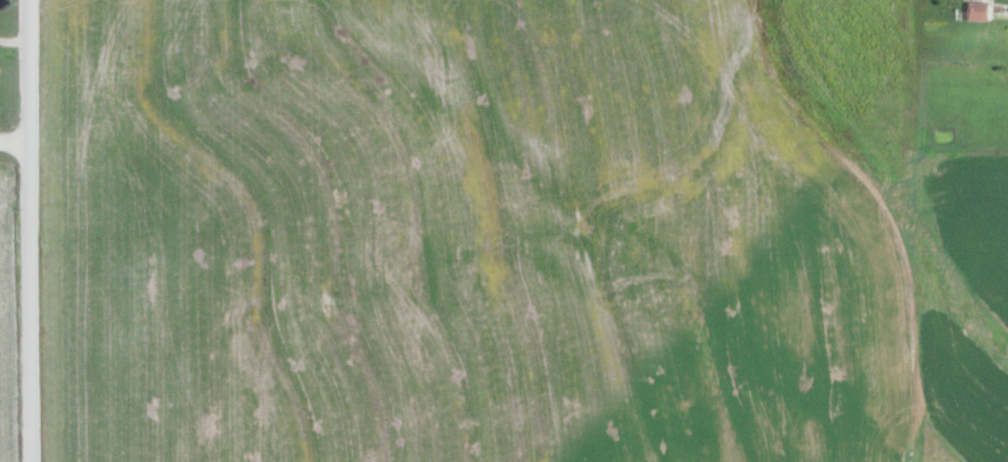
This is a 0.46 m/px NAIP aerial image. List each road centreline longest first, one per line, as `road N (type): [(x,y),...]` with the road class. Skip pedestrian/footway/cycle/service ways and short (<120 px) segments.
road 1 (residential): [(34,461),(31,0)]

